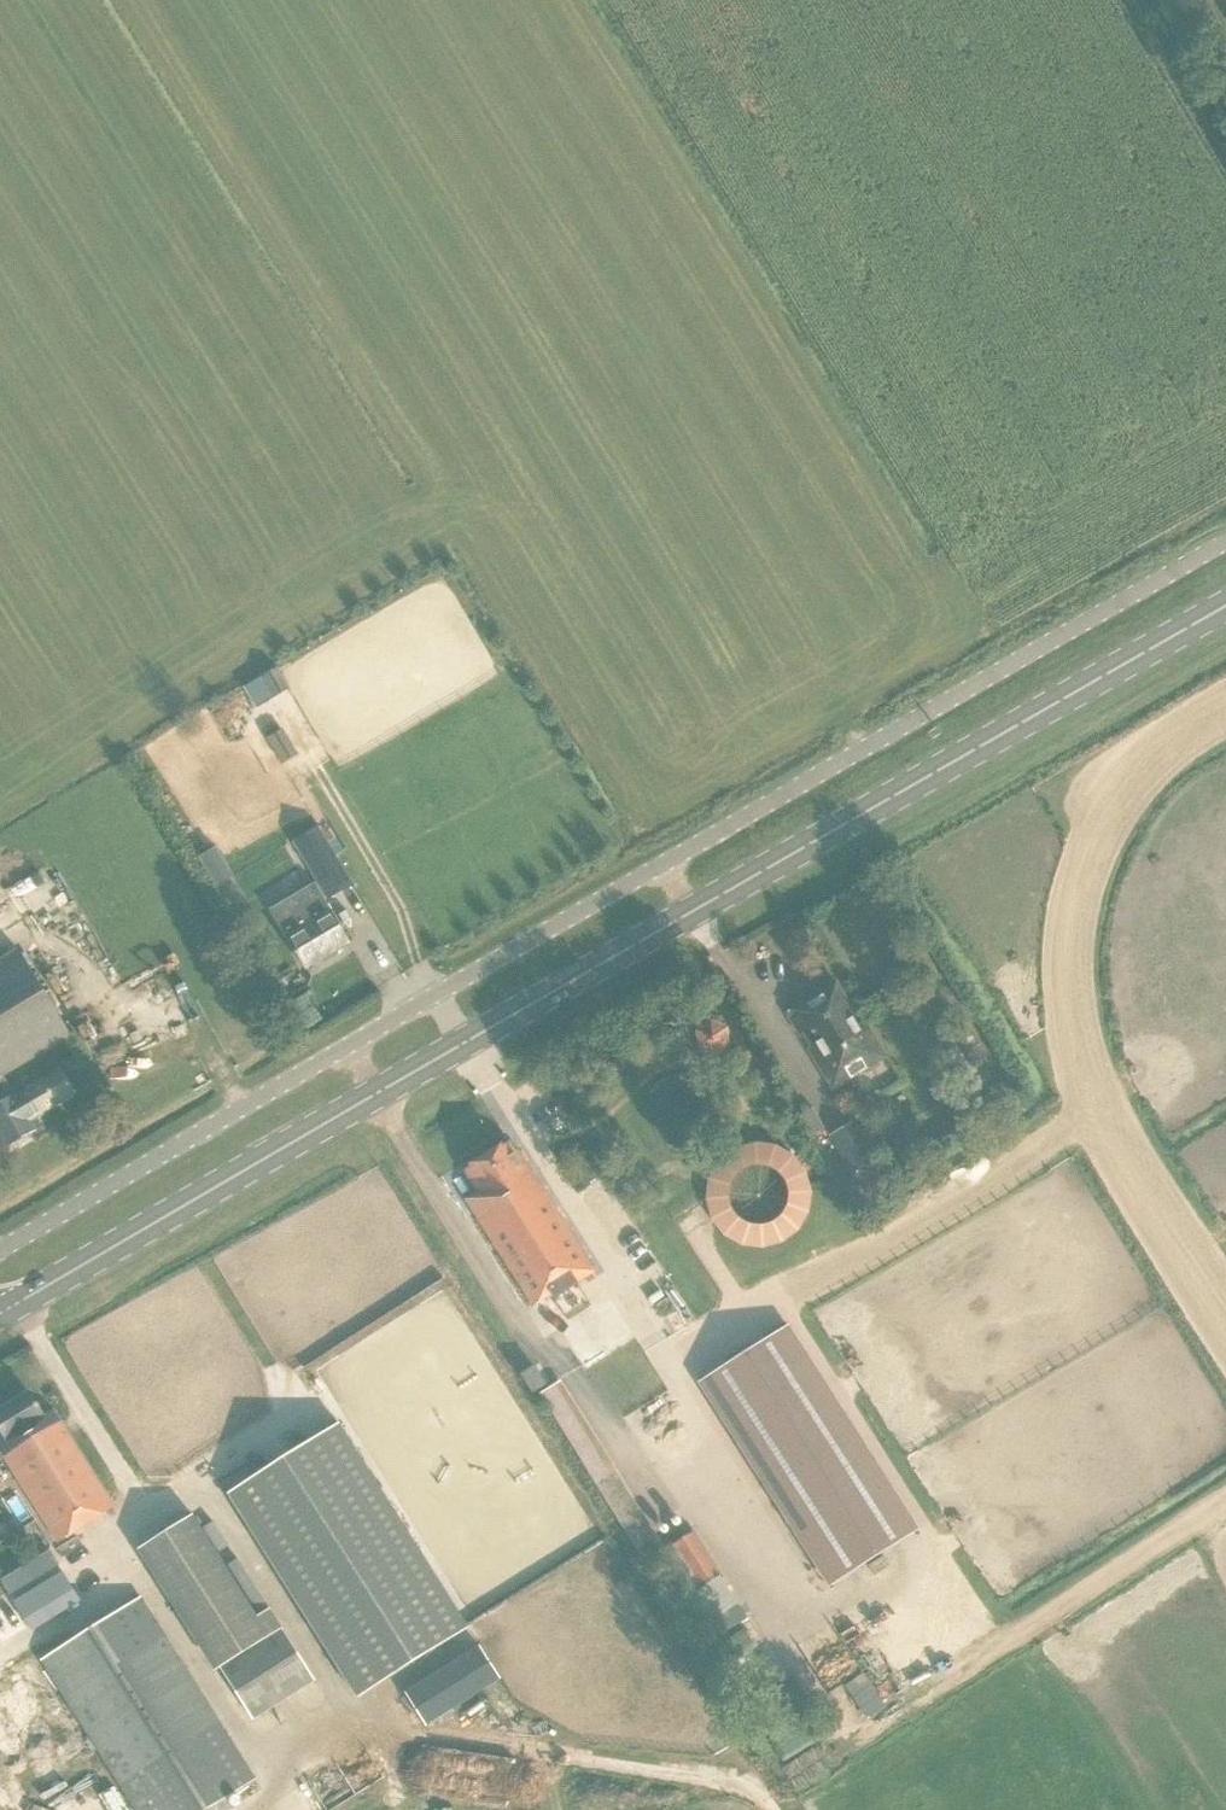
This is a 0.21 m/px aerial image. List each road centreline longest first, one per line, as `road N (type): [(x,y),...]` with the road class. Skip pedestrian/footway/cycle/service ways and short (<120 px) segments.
road 1 (unclassified): [(668,864),(1225,541)]
road 2 (primary): [(692,910),(1225,603)]
road 3 (primary): [(0,1313),(377,1092)]
road 4 (unclassified): [(0,1248),(351,1046)]
road 5 (primary): [(462,1043),(692,910)]
road 6 (unclassified): [(438,996),(668,864)]

